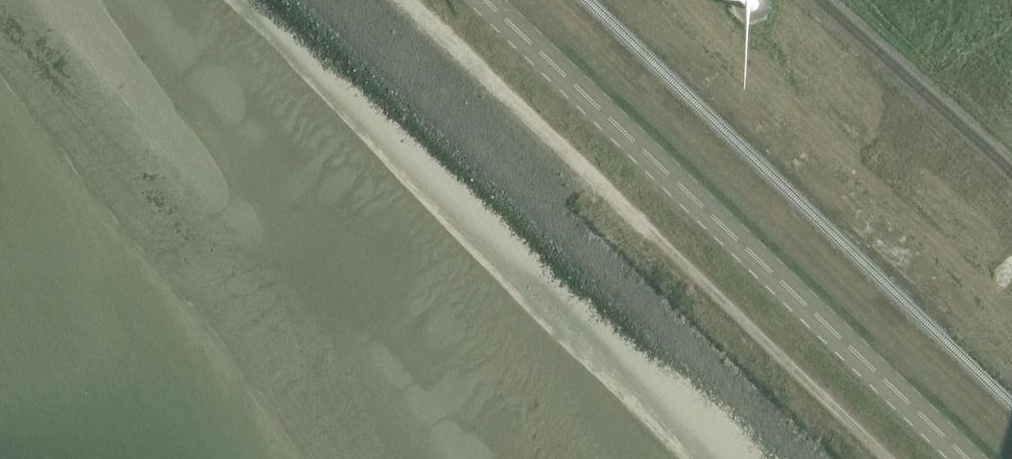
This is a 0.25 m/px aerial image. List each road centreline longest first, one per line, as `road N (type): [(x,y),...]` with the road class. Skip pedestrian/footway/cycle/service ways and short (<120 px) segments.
road 1 (unclassified): [(968,458),(487,0)]

